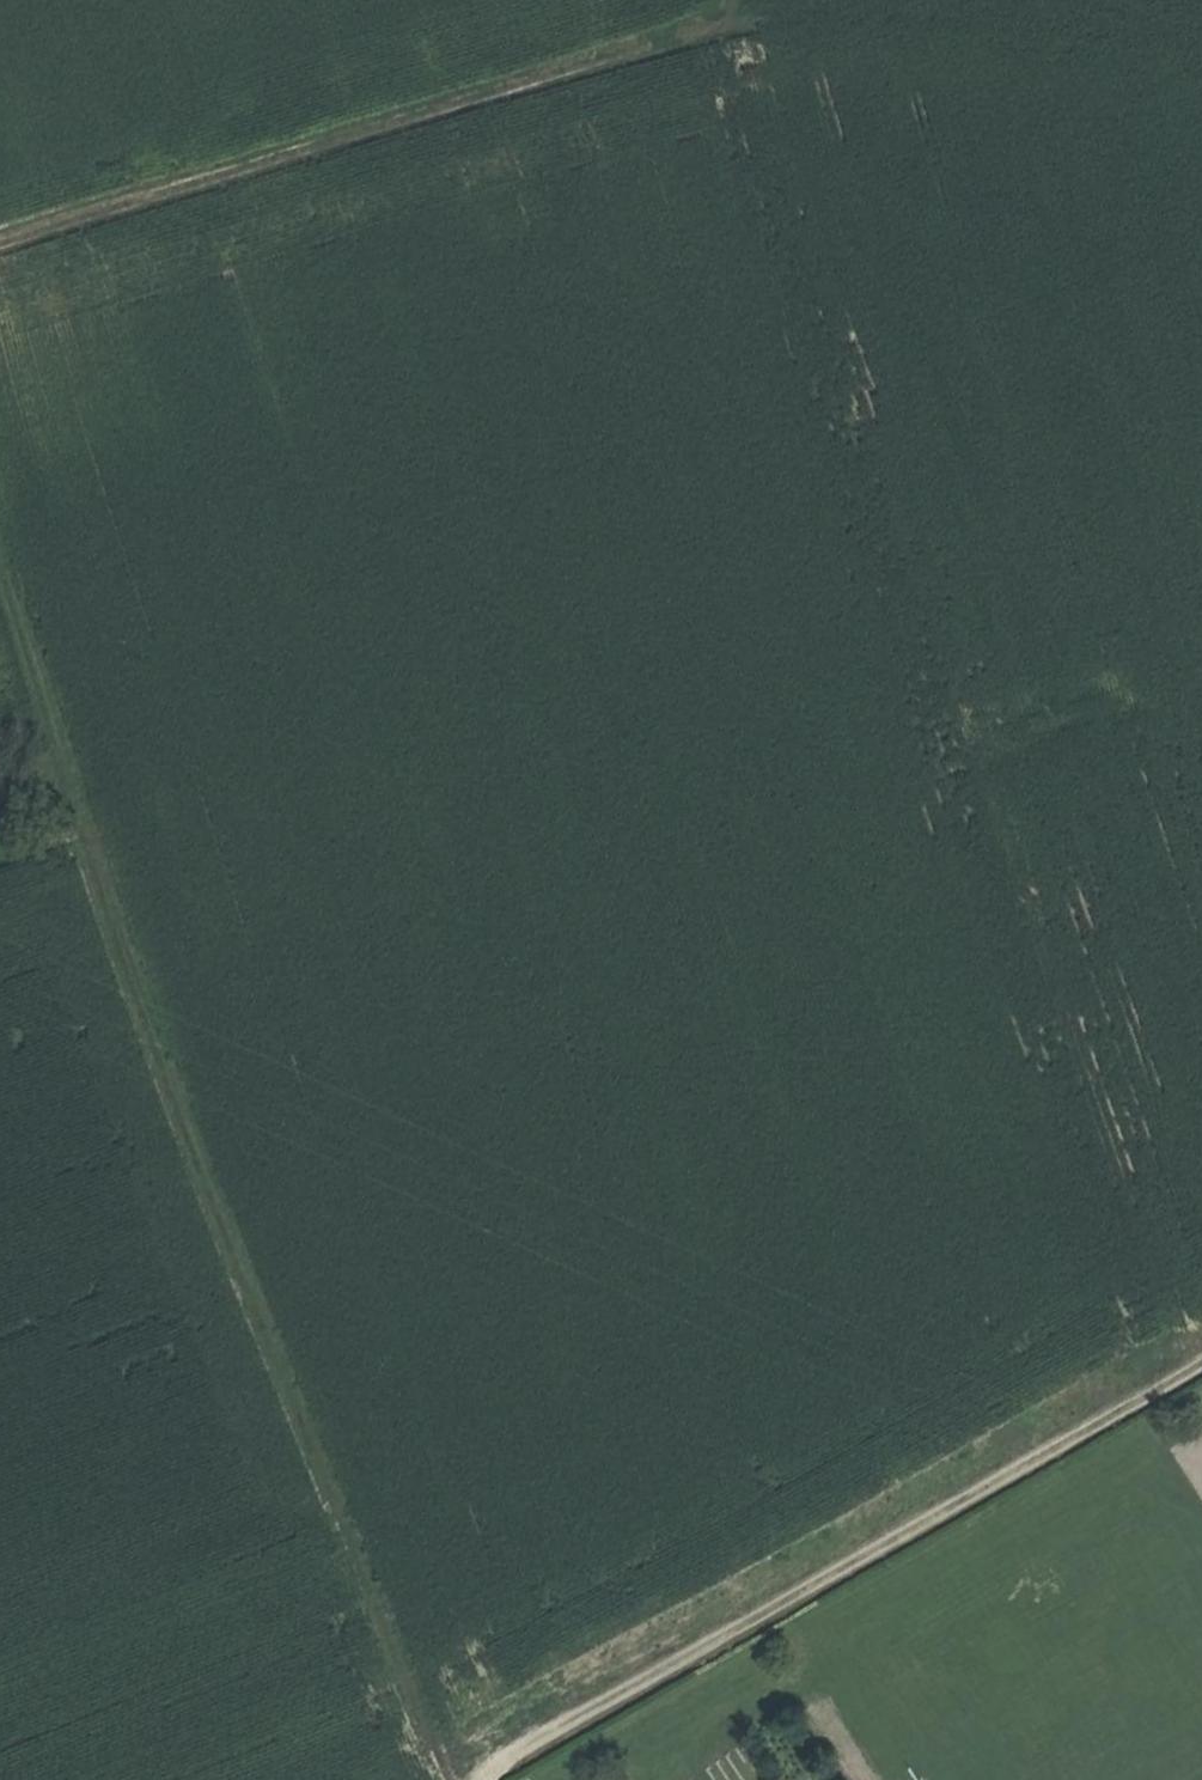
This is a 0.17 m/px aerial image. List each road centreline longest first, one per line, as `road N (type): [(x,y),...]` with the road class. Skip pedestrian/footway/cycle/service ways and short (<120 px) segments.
road 1 (track): [(0,581),(178,1123),(452,1779)]
road 2 (track): [(727,0),(736,23),(0,247)]

